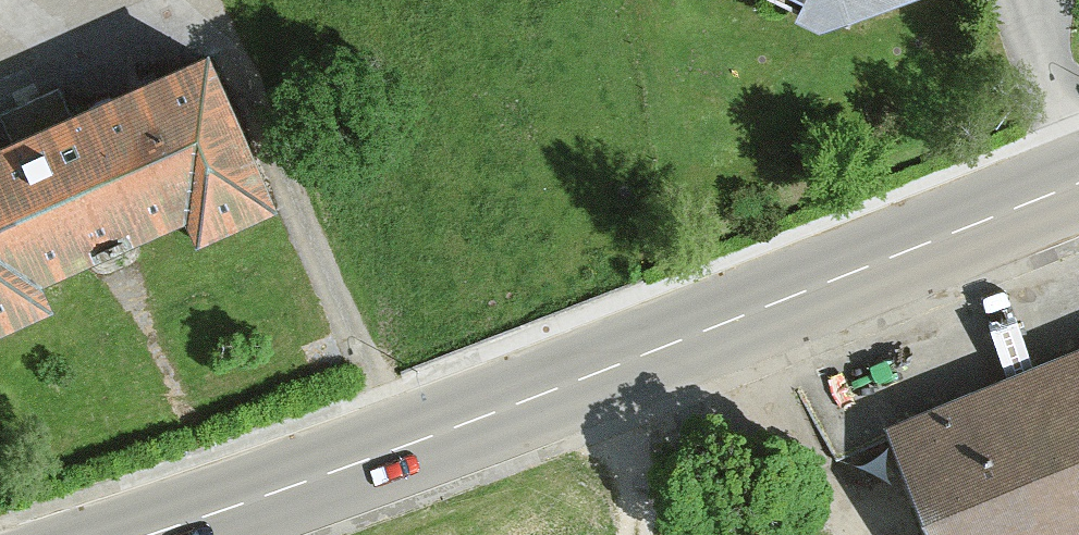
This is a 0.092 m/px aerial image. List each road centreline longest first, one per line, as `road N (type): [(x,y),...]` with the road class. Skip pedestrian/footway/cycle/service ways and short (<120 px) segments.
road 1 (primary): [(1078,182),(703,336),(403,445)]
road 2 (residential): [(403,445),(210,0)]
road 3 (primary): [(403,445),(146,534)]
road 4 (track): [(641,534),(703,336)]

